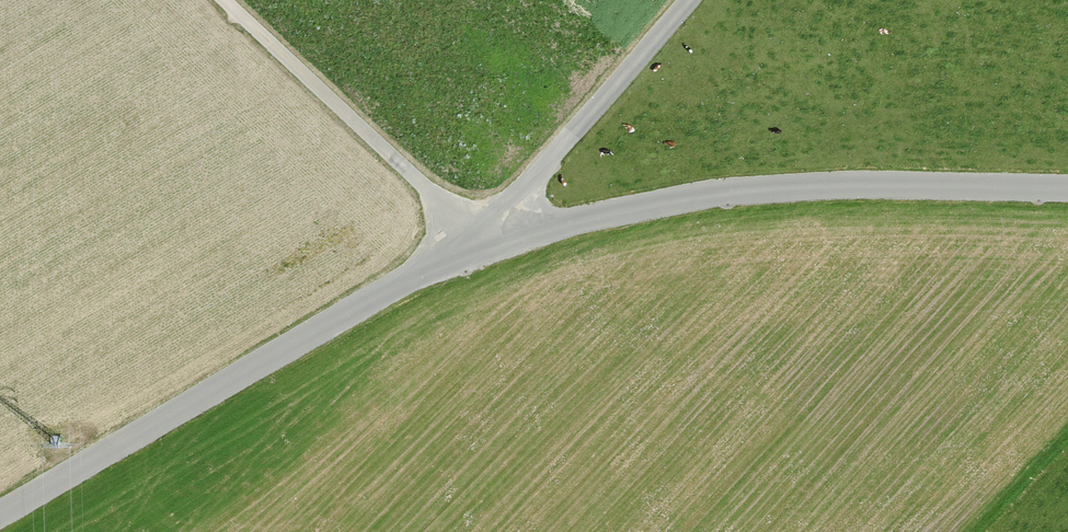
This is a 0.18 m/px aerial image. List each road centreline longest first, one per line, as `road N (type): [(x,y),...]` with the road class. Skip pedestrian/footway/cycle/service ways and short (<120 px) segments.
road 1 (unclassified): [(479,239),(746,188),(1067,189)]
road 2 (unclassified): [(479,239),(0,515)]
road 3 (track): [(479,239),(224,0)]
road 4 (unclassified): [(687,0),(479,239)]

